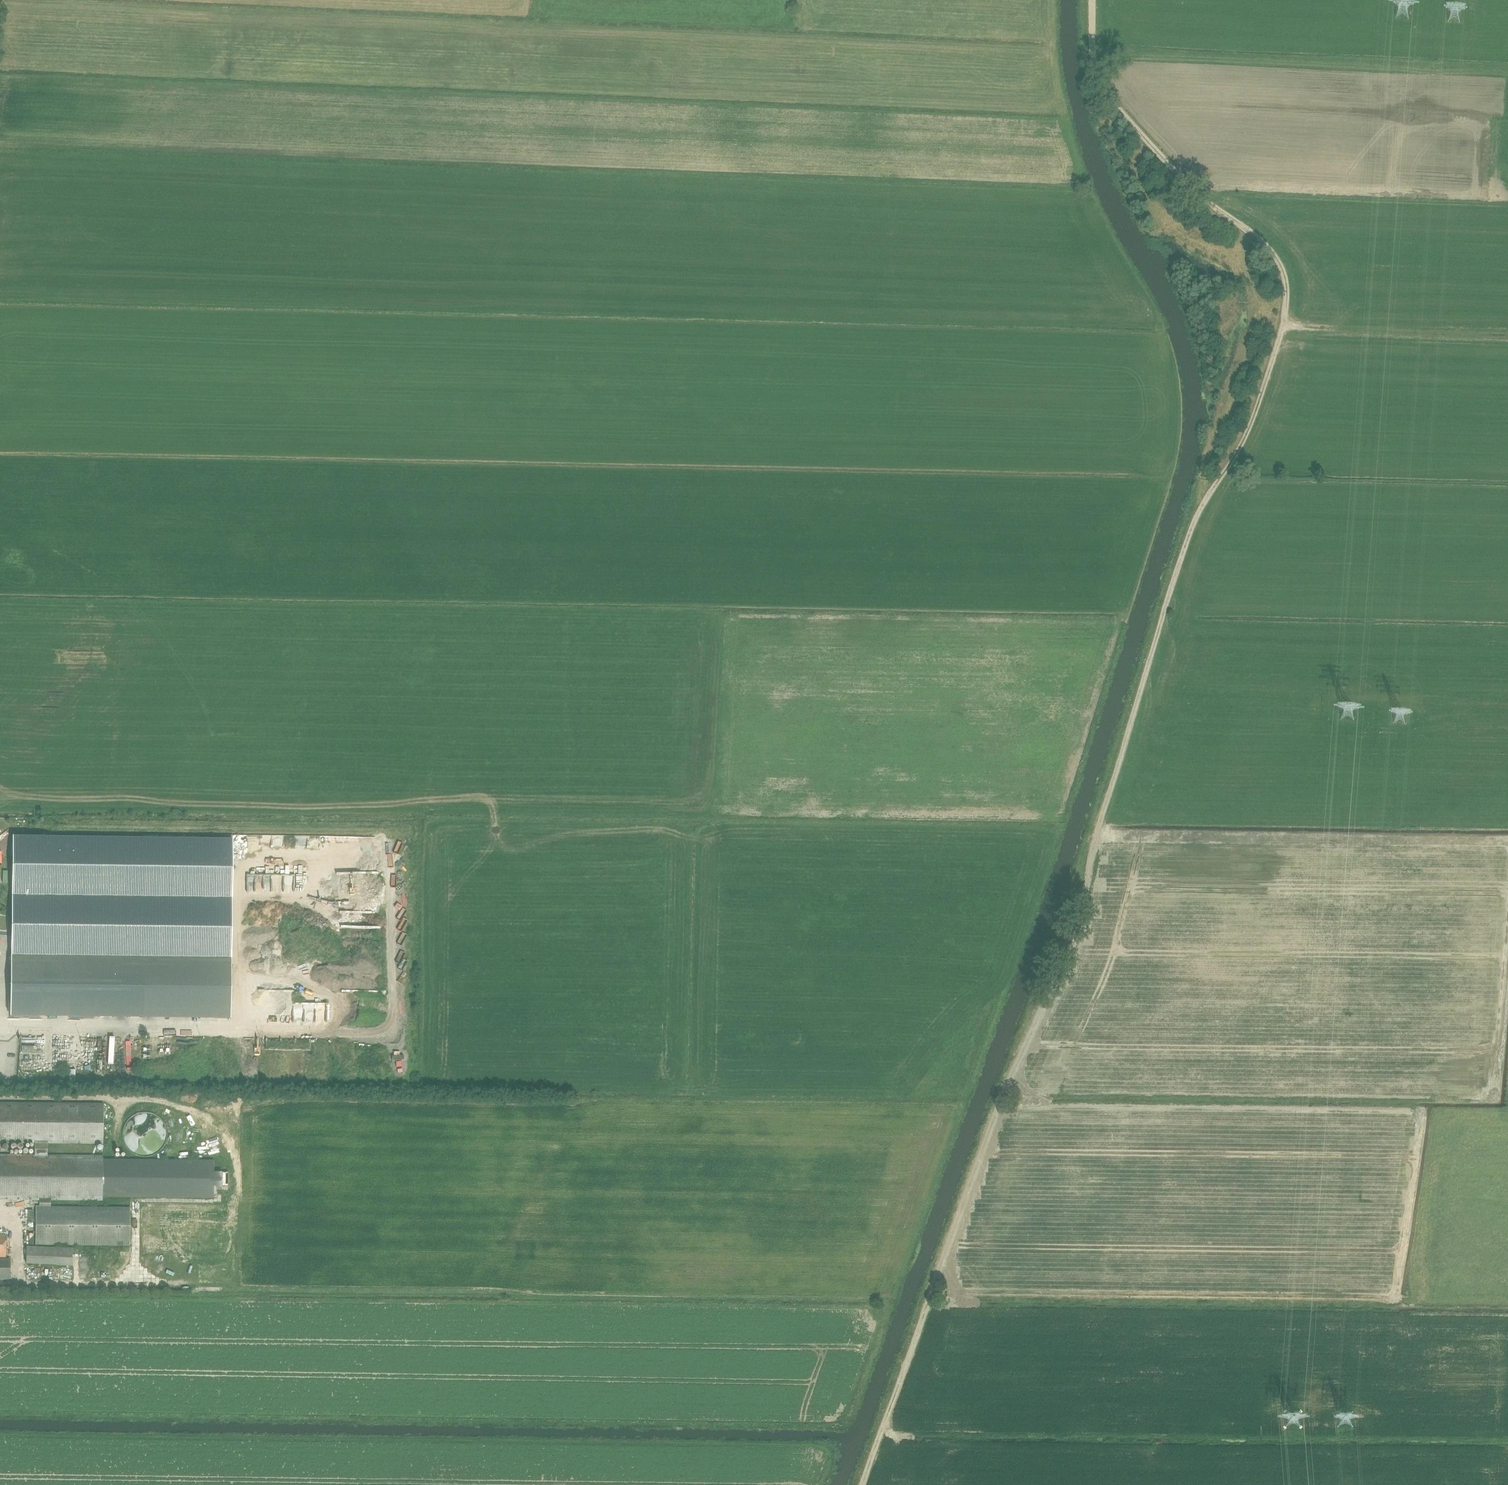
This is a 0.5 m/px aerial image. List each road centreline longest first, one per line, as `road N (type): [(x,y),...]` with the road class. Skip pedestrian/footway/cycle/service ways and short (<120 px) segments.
road 1 (track): [(1092,0),(1094,63),(1107,94),(1194,192),(1268,247),(1285,278),(1286,306),(1252,422),(1201,508),(1174,579),(1076,936),(1005,1088),(862,1484)]

